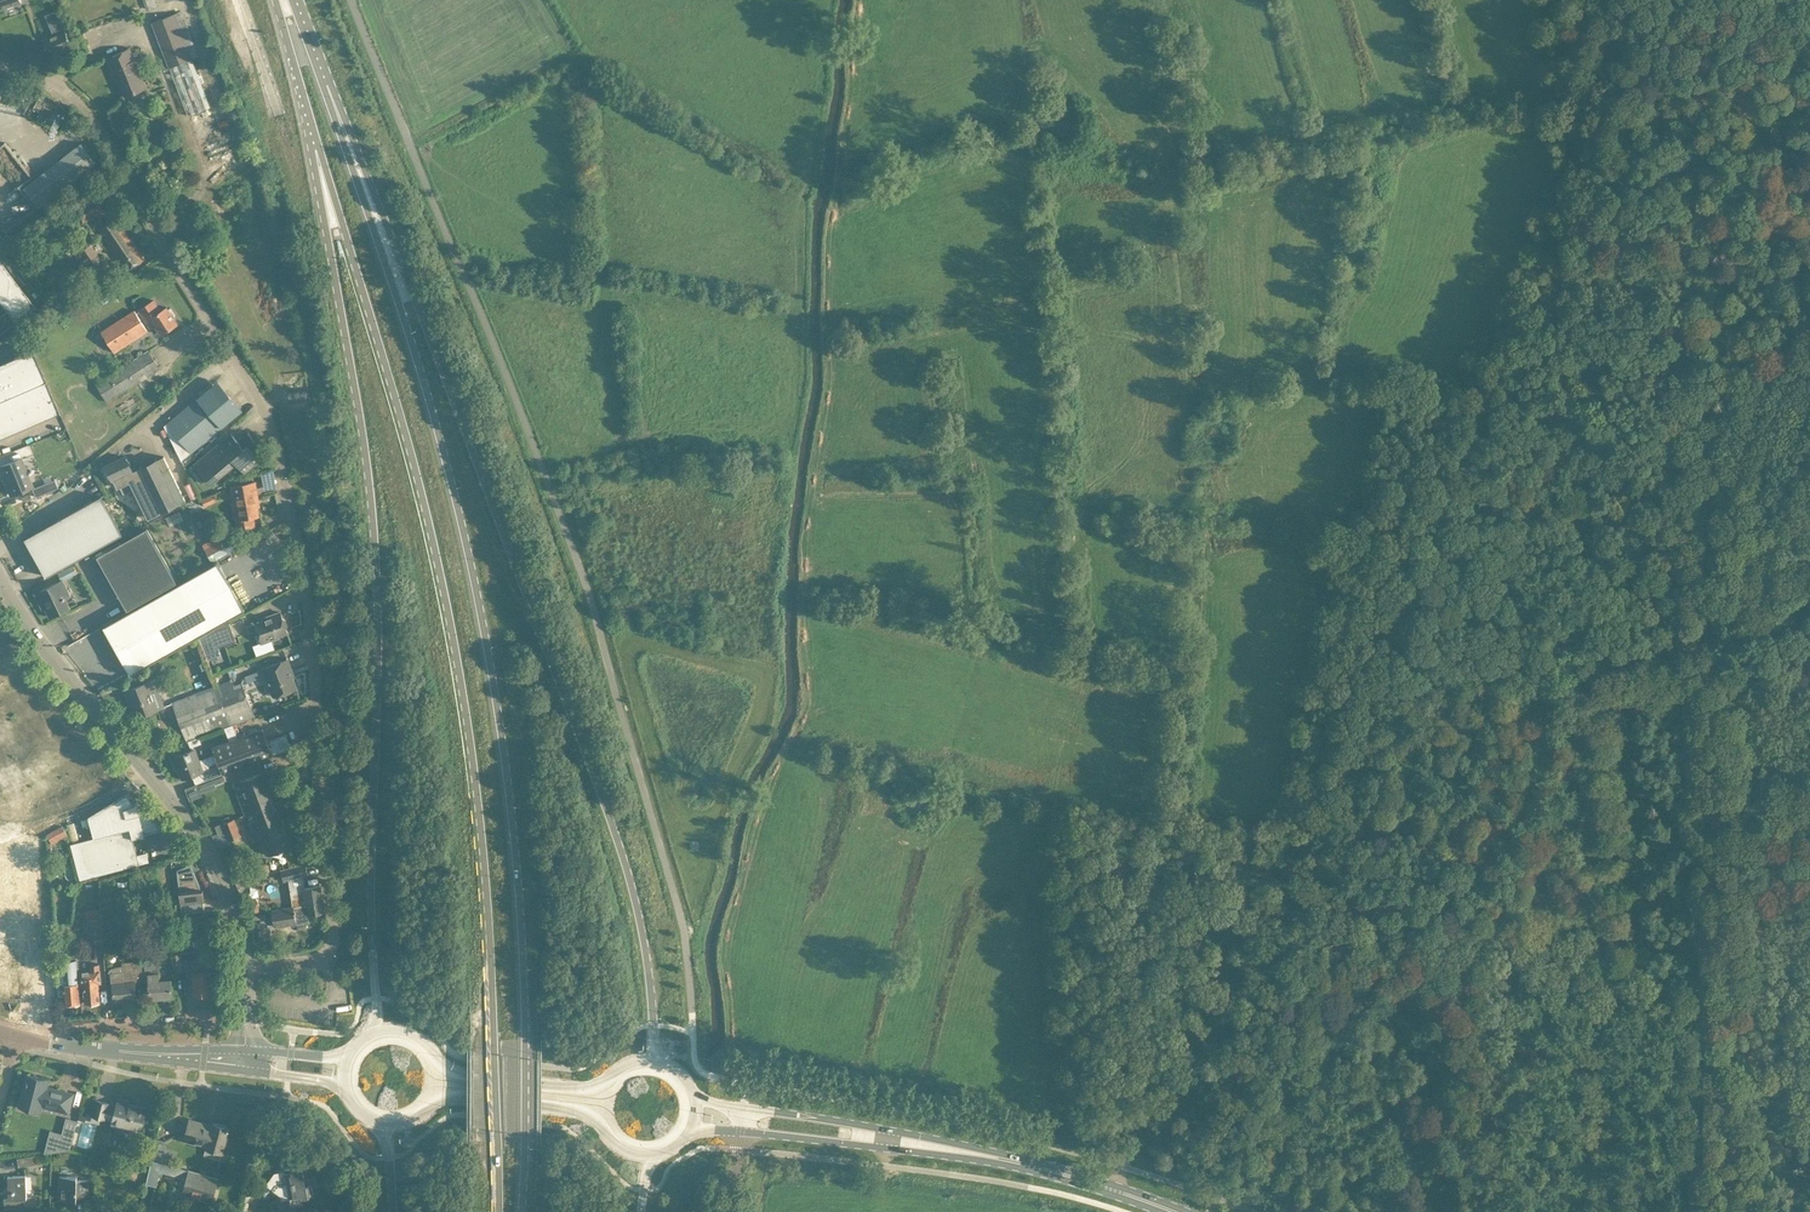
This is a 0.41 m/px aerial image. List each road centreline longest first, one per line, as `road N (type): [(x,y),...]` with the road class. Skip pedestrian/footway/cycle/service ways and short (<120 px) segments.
road 1 (primary): [(317,143),(410,445),(467,704),(490,921),(498,1211)]
road 2 (unclassified): [(246,969),(318,962),(335,938),(308,603),(272,432),(101,127),(48,78),(0,58)]
road 3 (primary): [(522,1211),(523,922),(500,700),(442,436),(354,163)]
road 4 (primary): [(656,1064),(653,994),(628,862),(384,214),(354,163)]
road 5 (track): [(1272,865),(1335,768),(1478,391),(1550,246),(1622,0)]
road 6 (primary): [(317,143),(370,468),(377,1038)]
road 7 (track): [(1703,991),(1708,680),(1746,591),(1809,510)]
road 8 (tertiary): [(246,969),(208,853),(0,583)]
road 9 (primary): [(1116,1190),(955,1141),(744,1109)]
road 10 (primary): [(741,1132),(1025,1170),(1116,1190)]
road 11 (track): [(1272,865),(1248,879),(1232,912),(1124,1164)]
road 12 (primary): [(656,1064),(634,1066),(592,1091),(449,1075),(409,1039),(377,1038)]
road 13 (primary): [(384,1124),(405,1123),(448,1097),(593,1114),(620,1143),(652,1153)]
road 14 (track): [(1704,1167),(1703,991)]
road 15 (primary): [(354,163),(294,0)]
road 16 (primary): [(275,0),(317,143)]
road 17 (tertiary): [(100,1049),(246,1060)]

